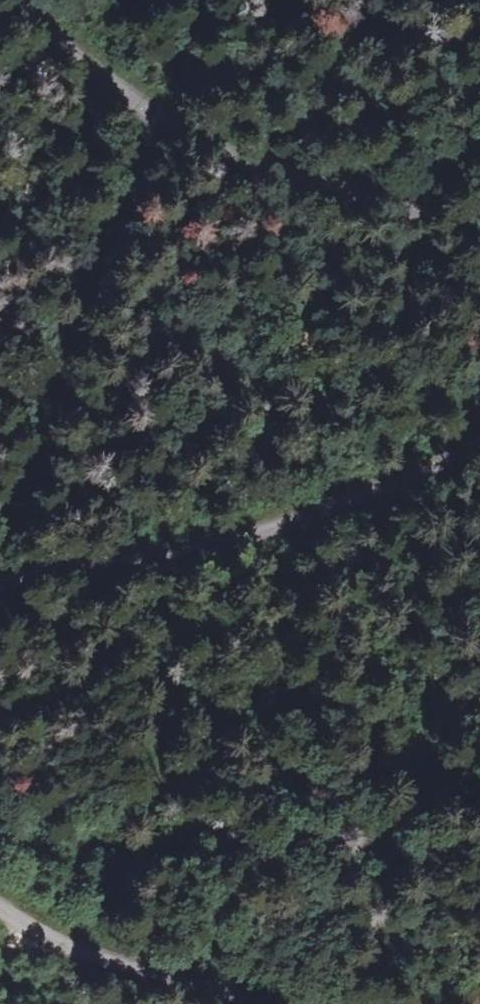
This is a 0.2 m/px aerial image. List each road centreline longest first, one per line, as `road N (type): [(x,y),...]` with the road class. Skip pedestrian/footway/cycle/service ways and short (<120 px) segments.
road 1 (tertiary): [(23,0),(167,127),(247,160),(479,228)]
road 2 (tertiary): [(479,441),(369,497),(201,550),(0,590)]
road 3 (tertiary): [(0,912),(78,956),(248,1003)]

